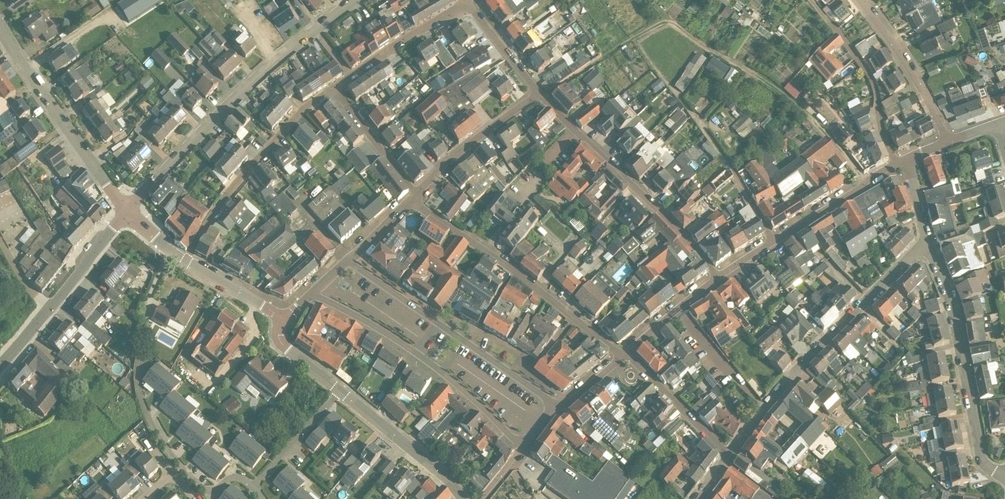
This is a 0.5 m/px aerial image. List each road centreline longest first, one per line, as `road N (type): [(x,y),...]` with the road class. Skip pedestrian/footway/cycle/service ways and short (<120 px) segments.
road 1 (tertiary): [(127,212),(253,79),(357,0)]
road 2 (residential): [(860,181),(812,117),(757,73),(673,25),(633,43)]
road 3 (residential): [(726,456),(798,364),(925,246)]
road 4 (residential): [(313,294),(414,352),(525,448)]
road 5 (residential): [(618,356),(414,195)]
road 6 (residential): [(718,276),(536,94)]
road 7 (residential): [(555,406),(348,261)]
road 8 (residential): [(1004,480),(981,455),(945,297),(925,246)]
road 9 (residential): [(772,240),(698,123),(633,43)]
road 10 (residential): [(185,261),(284,128),(332,90)]
road 11 (residential): [(127,212),(0,28)]
road 12 (residential): [(254,487),(232,478),(207,490),(175,458),(146,415),(137,368)]
road 13 (residential): [(807,0),(846,47),(891,163)]
road 14 (residential): [(947,142),(856,0)]
road 15 (residential): [(461,498),(339,392)]
road 16 (residential): [(332,90),(468,3)]
road 17 (residential): [(414,195),(536,94)]
road 18 (residential): [(726,456),(618,356)]
road 19 (residential): [(414,195),(332,90)]
road 20 (residential): [(618,356),(718,276)]
road 21 (residential): [(339,392),(254,487)]
road 22 (tertiary): [(49,309),(127,212)]

